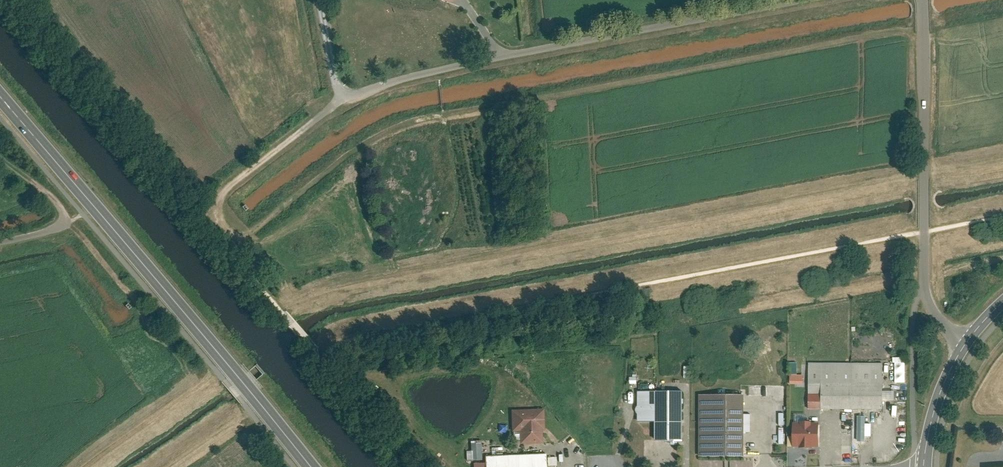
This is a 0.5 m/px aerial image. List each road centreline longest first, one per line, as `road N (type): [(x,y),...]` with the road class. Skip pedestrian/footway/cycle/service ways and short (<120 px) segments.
road 1 (unclassified): [(804,0),(348,94),(333,76),(319,0)]
road 2 (primary): [(0,99),(310,466)]
road 3 (unclassified): [(925,0),(926,294),(942,326),(966,346)]
road 4 (track): [(354,94),(221,195),(220,220),(232,235),(246,236),(295,198)]
road 5 (unclassified): [(922,466),(949,374),(966,346)]

